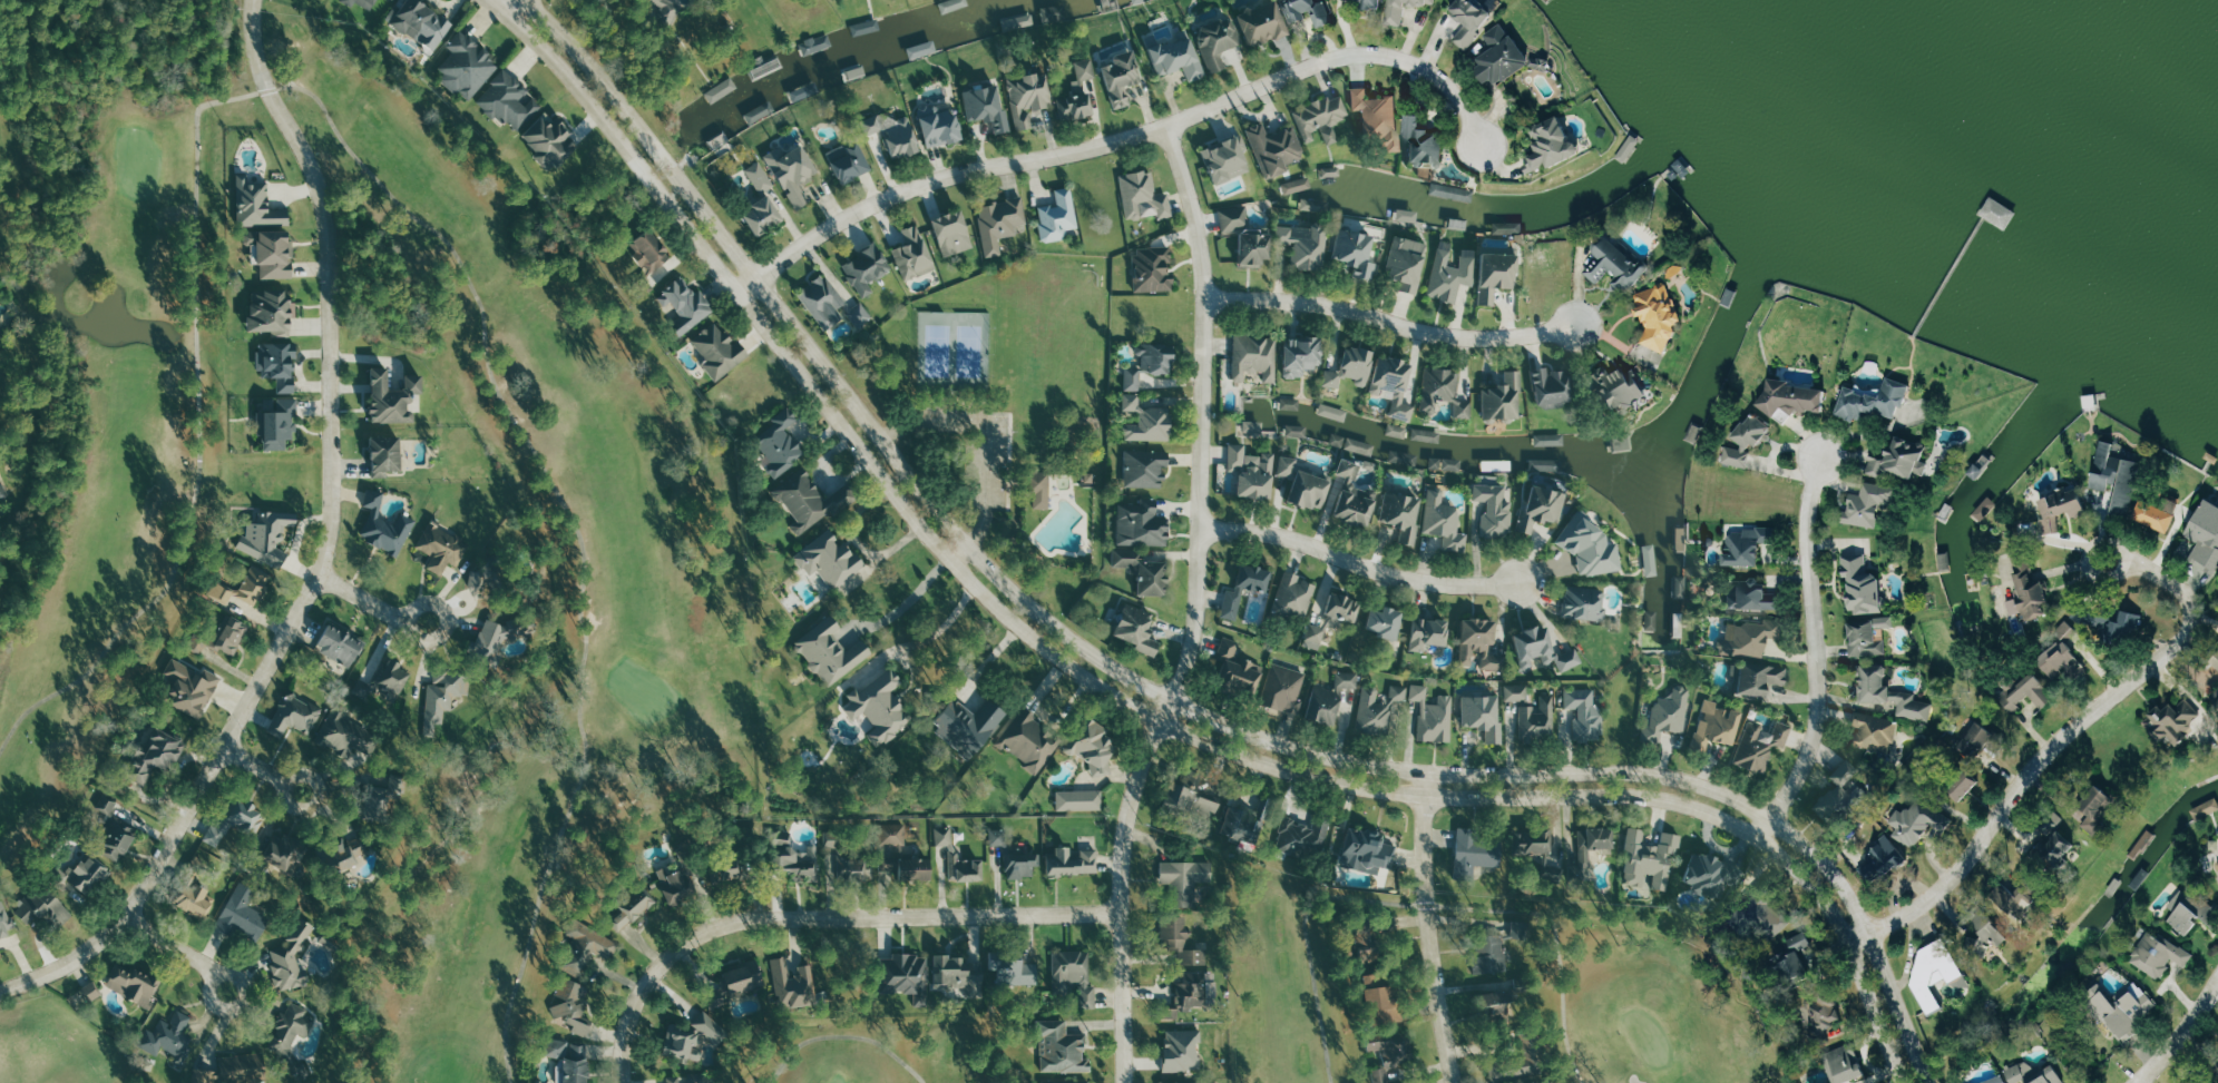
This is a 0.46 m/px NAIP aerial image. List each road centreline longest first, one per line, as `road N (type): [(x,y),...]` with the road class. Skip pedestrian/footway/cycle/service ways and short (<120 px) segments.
road 1 (tertiary): [(490,0),(585,95),(745,303),(957,552),(1055,648),(1146,703),(1307,771),(1432,790),(1669,796),(1730,814),(1784,847),(1837,904),(1863,948),(1911,1082)]
road 2 (tertiary): [(1935,1082),(1876,936),(1847,889),(1780,820),(1701,785),(1399,772),(1283,745),(1215,722),(1074,643),(968,541),(755,279),(642,121),(532,0)]
road 3 (residential): [(0,995),(70,966),(124,917),(305,602),(326,551),(333,499),(328,234),(315,179),(261,69),(256,0)]
road 4 (residential): [(1169,128),(1200,224),(1206,295),(1202,526),(1194,627),(1178,703),(1133,835),(1132,1082)]
road 5 (residential): [(755,279),(840,218),(950,174),(1169,128),(1333,53),(1415,61),(1446,83),(1481,142)]
road 6 (residential): [(634,1082),(641,1010),(673,964),(716,932),(864,917),(1130,910)]
road 7 (residential): [(1876,936),(1947,884),(2019,791),(2090,721),(2205,638),(2205,613),(2190,593),(2109,563)]
road 8 (residential): [(1206,295),(1341,305),(1467,337),(1580,327)]
road 9 (residential): [(1780,820),(1823,729),(1824,541),(1845,459)]
road 10 (residential): [(1202,526),(1311,543),(1393,577),(1523,582)]
road 11 (residential): [(1463,1082),(1433,882),(1432,790)]
road 12 (residential): [(443,636),(446,612),(429,603),(417,608),(408,626),(414,636),(426,642),(443,636)]

